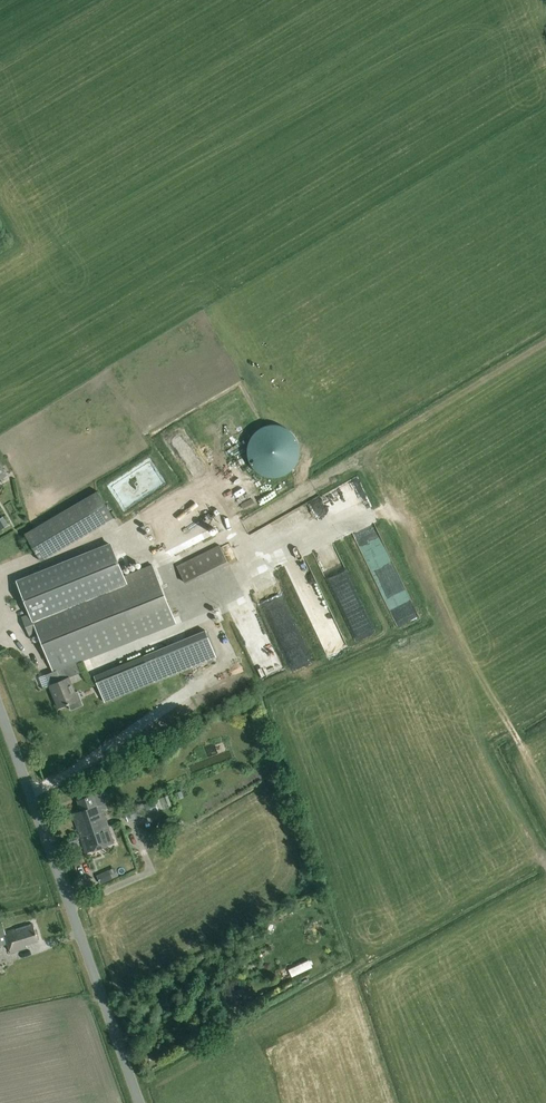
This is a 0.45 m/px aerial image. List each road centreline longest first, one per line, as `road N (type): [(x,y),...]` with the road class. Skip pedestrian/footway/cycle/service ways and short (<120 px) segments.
road 1 (unclassified): [(140,1102),(0,712)]

